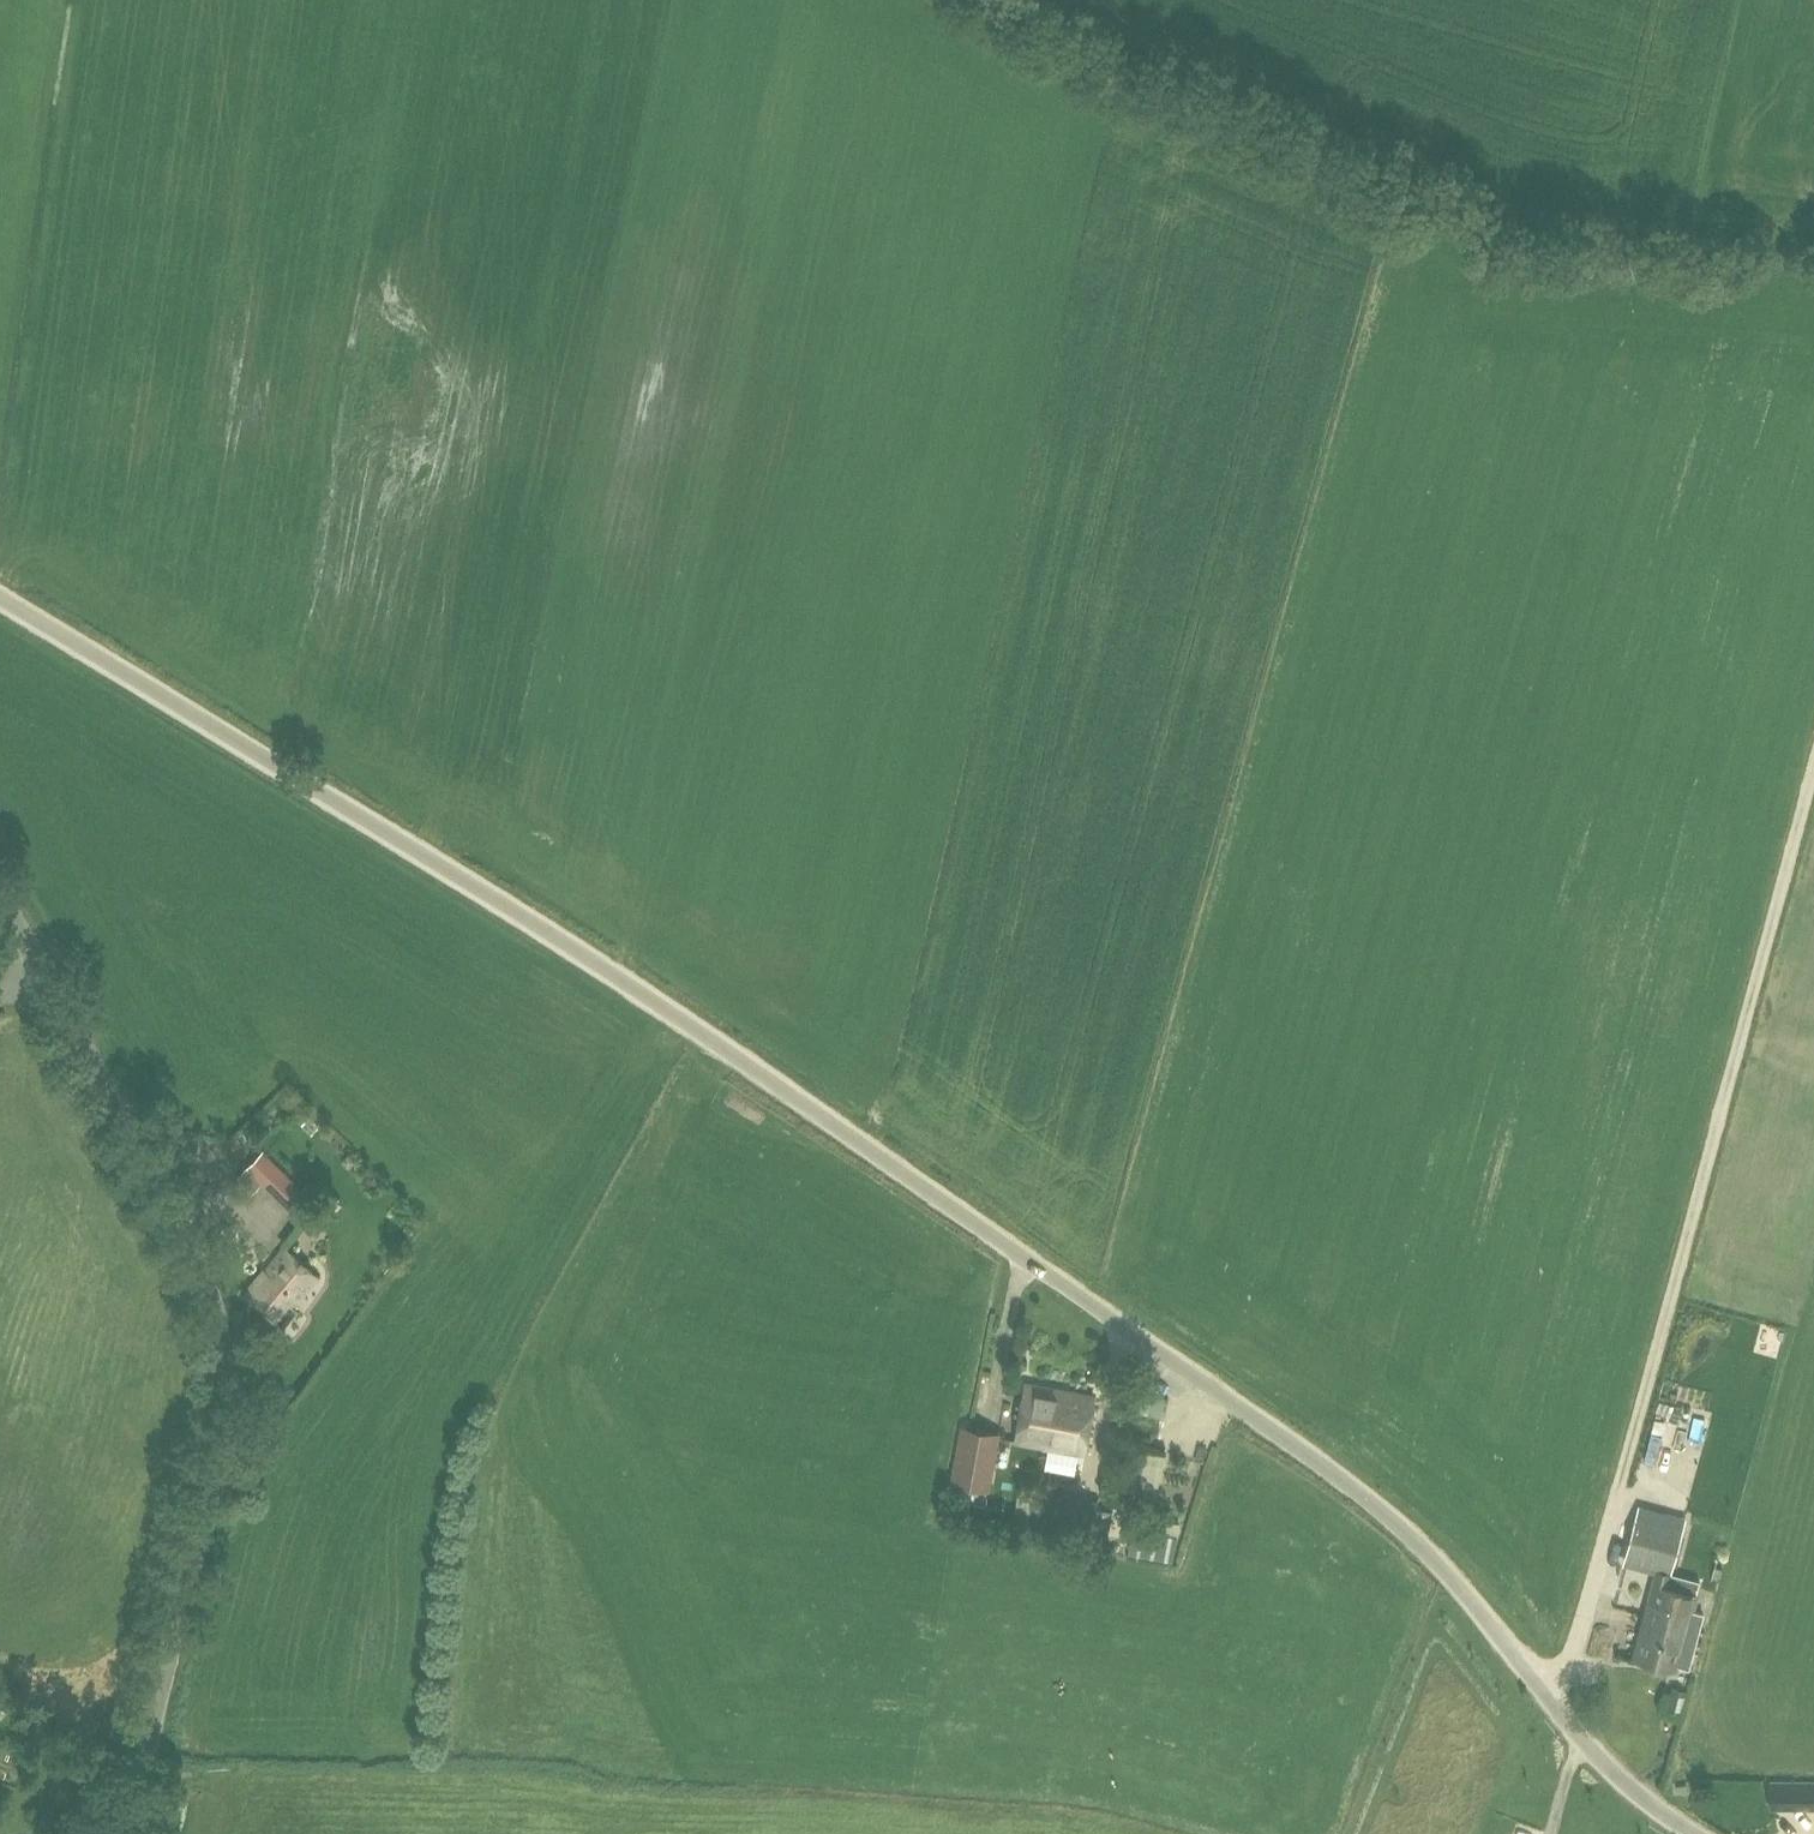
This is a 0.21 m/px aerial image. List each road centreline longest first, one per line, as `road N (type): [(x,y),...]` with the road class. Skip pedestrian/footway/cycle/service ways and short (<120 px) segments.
road 1 (unclassified): [(0,599),(398,844),(1251,1406),(1416,1538),(1552,1696)]
road 2 (tertiary): [(117,1833),(221,1417),(221,1348),(200,1266),(176,1211),(0,890)]
road 3 (track): [(1813,242),(1476,215),(1105,55),(1003,0)]
road 4 (unclassified): [(1680,1833),(1552,1696)]

